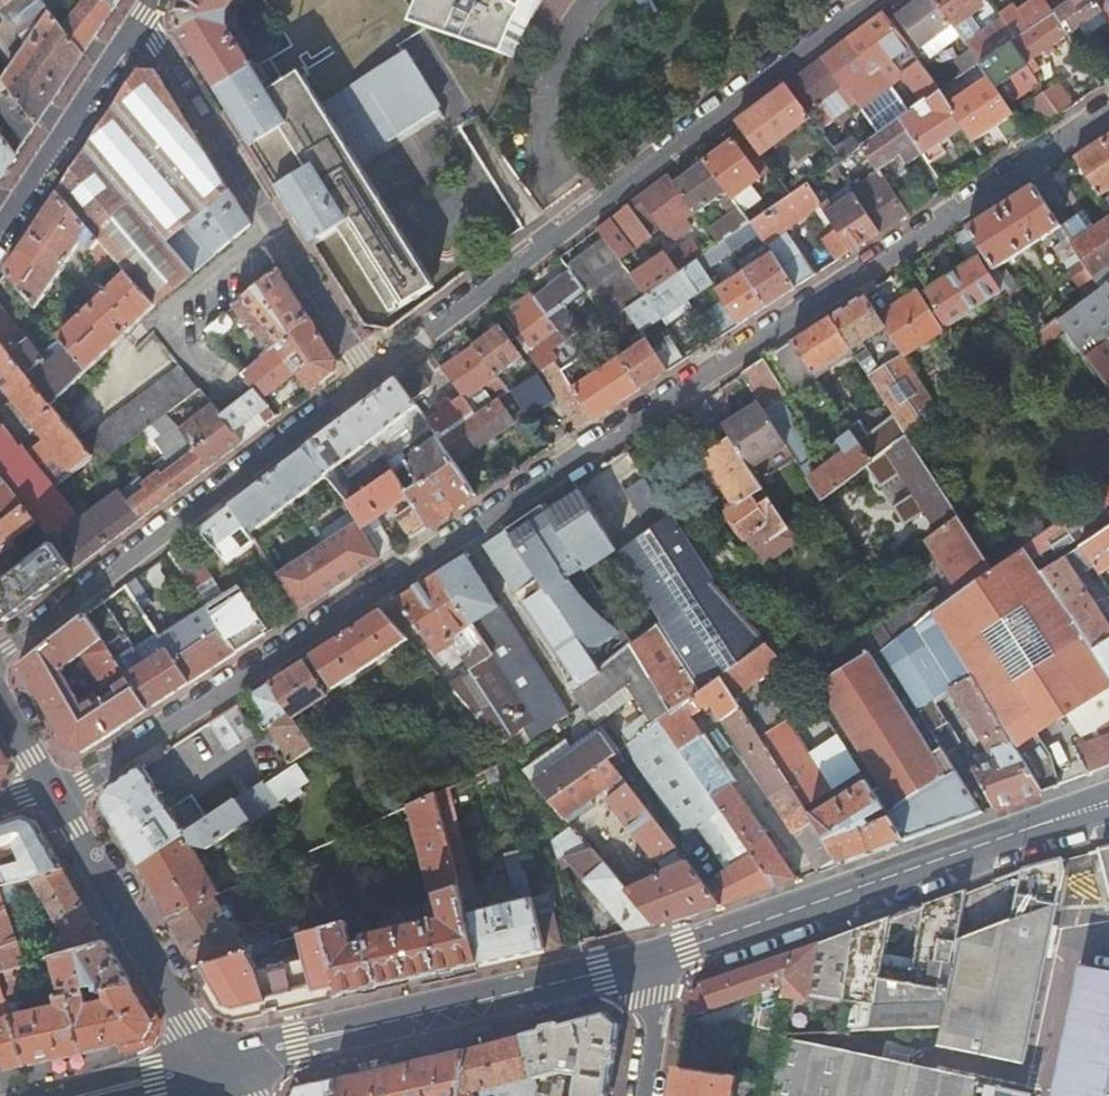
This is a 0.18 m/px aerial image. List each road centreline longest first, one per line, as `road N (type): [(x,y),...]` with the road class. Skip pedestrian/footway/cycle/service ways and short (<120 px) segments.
road 1 (residential): [(55,798),(1108,110)]
road 2 (residential): [(862,0),(366,372)]
road 3 (secondary): [(645,963),(1108,803)]
road 4 (residential): [(366,372),(0,652)]
road 5 (secondary): [(215,1066),(299,1040),(645,963)]
road 6 (secondary): [(215,1066),(55,798)]
road 7 (residential): [(142,21),(286,233)]
road 8 (residential): [(142,21),(0,230)]
road 9 (residential): [(286,233),(175,324),(227,391)]
road 10 (residential): [(286,233),(366,372)]
road 11 (residential): [(645,963),(655,998),(640,1095)]
road 12 (secondary): [(89,1095),(215,1066)]

